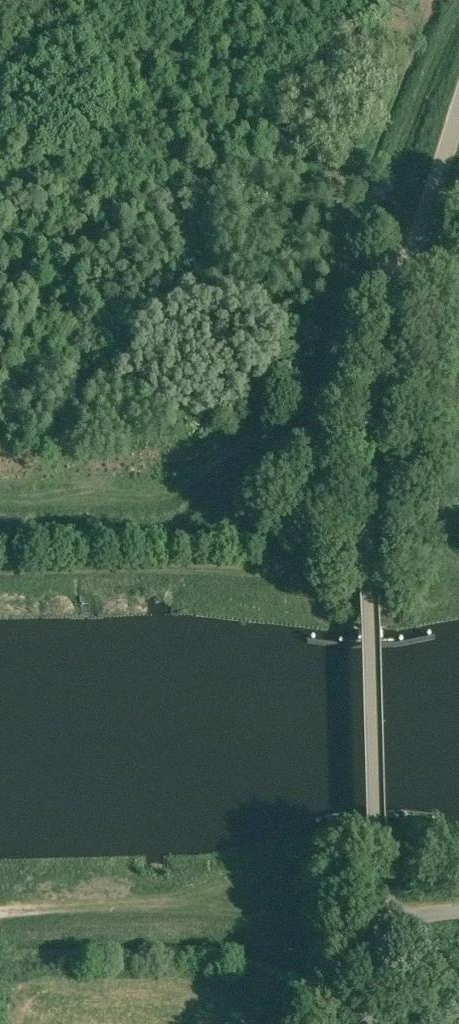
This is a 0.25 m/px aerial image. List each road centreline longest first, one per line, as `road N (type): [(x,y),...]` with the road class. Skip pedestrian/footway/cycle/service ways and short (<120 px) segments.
road 1 (unclassified): [(378,910),(365,474),(380,371),(458,117)]
road 2 (track): [(0,578),(265,566),(300,547),(341,357),(372,289),(411,269)]

